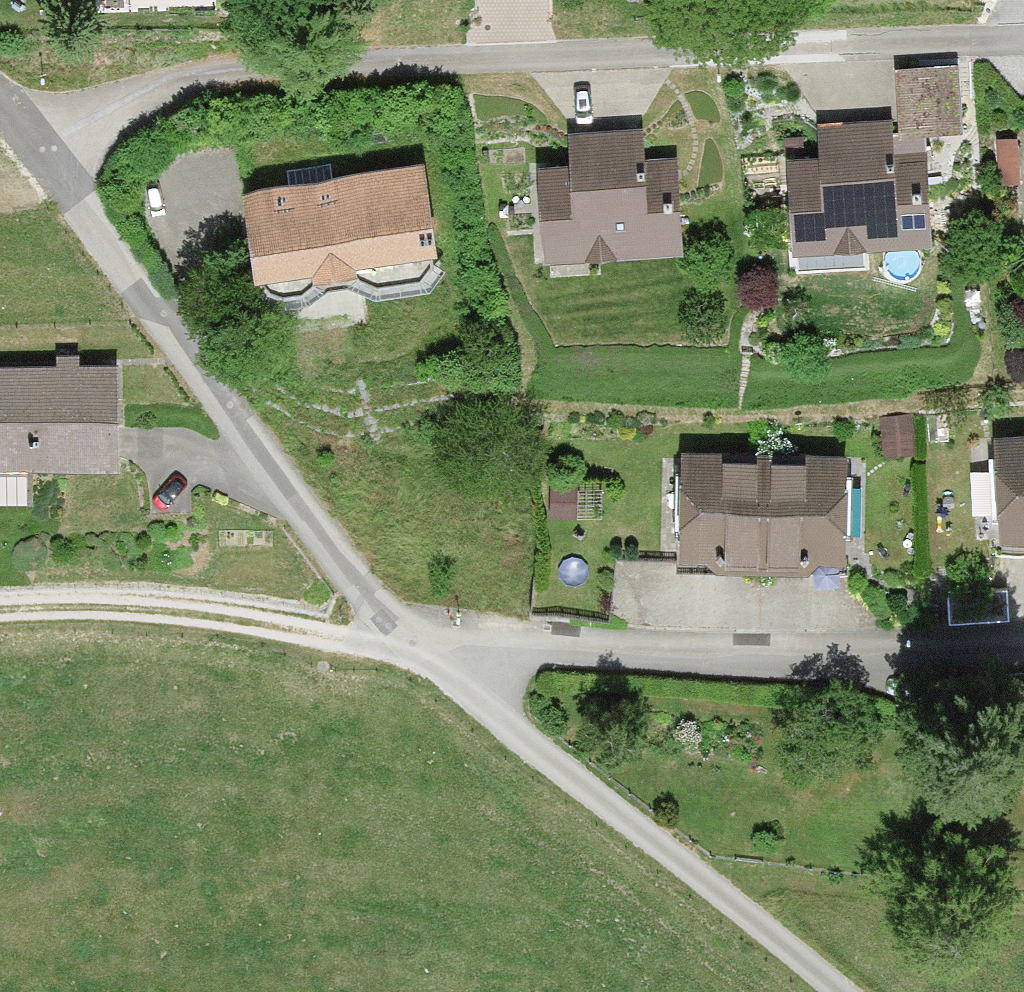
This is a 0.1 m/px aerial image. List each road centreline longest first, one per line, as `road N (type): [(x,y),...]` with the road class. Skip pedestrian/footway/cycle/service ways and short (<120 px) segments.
road 1 (residential): [(41,152),(179,75),(1023,36)]
road 2 (residential): [(418,652),(381,617),(41,152)]
road 3 (residential): [(418,652),(806,654),(1023,641)]
road 4 (residential): [(840,991),(418,652)]
road 5 (track): [(418,652),(164,611),(0,609)]

